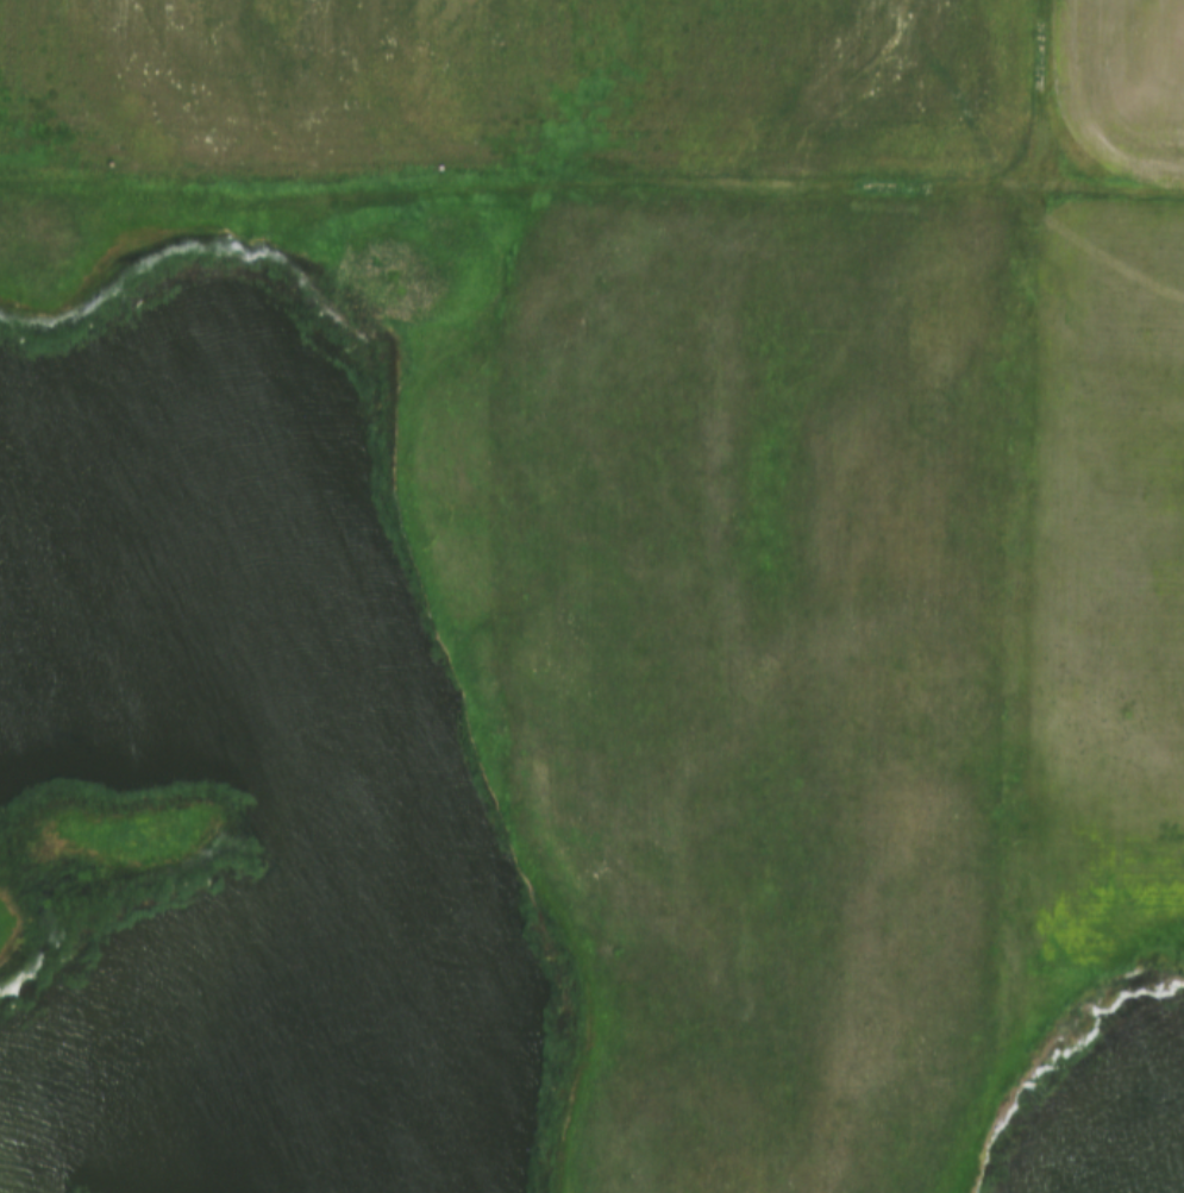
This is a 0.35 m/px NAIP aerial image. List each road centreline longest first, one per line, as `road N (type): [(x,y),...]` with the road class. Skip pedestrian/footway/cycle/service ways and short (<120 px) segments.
road 1 (track): [(0,295),(100,260),(451,190),(1039,190)]
road 2 (track): [(1050,0),(1029,333),(1020,699),(1023,1019)]

